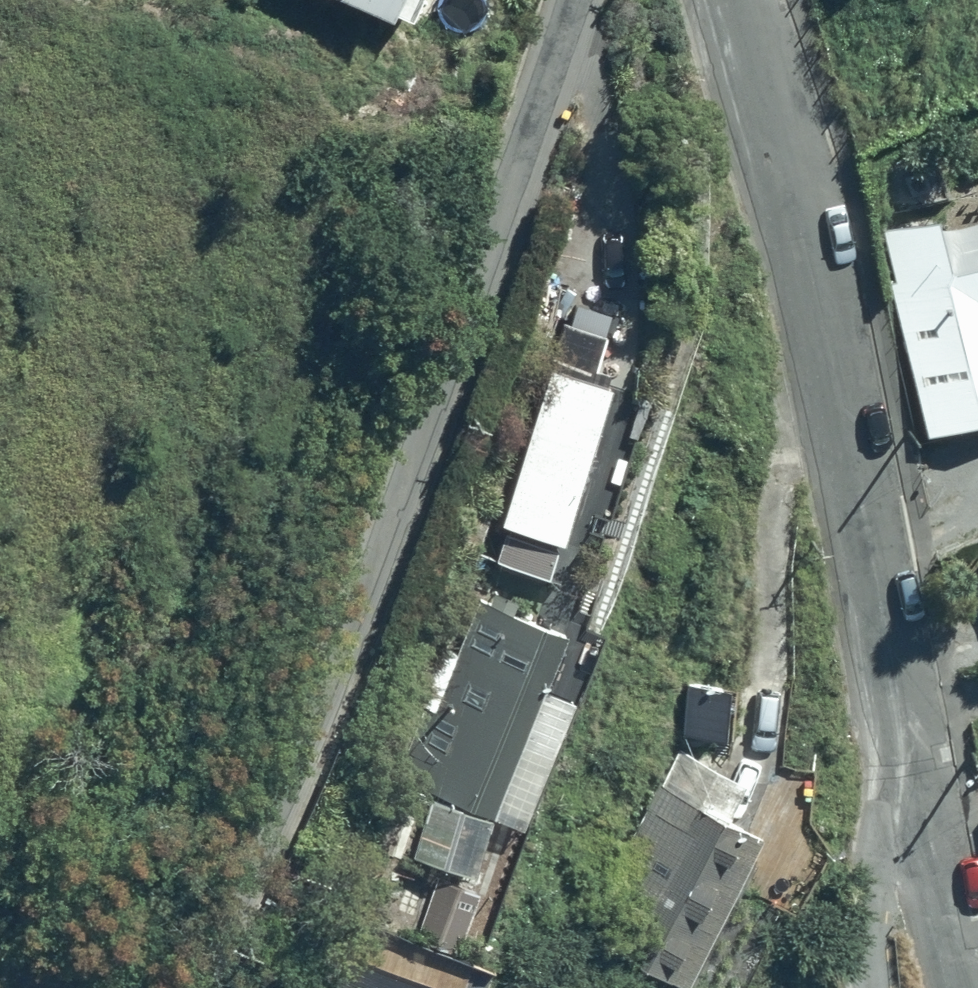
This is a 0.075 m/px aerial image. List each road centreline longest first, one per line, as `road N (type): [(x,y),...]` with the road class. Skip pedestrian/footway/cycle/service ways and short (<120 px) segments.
road 1 (trunk): [(629,987),(127,0)]
road 2 (residential): [(200,987),(292,808),(573,0)]
road 3 (residential): [(915,756),(803,212),(728,0)]
road 4 (residential): [(867,987),(877,867),(915,756)]
road 5 (residential): [(967,987),(915,756)]

